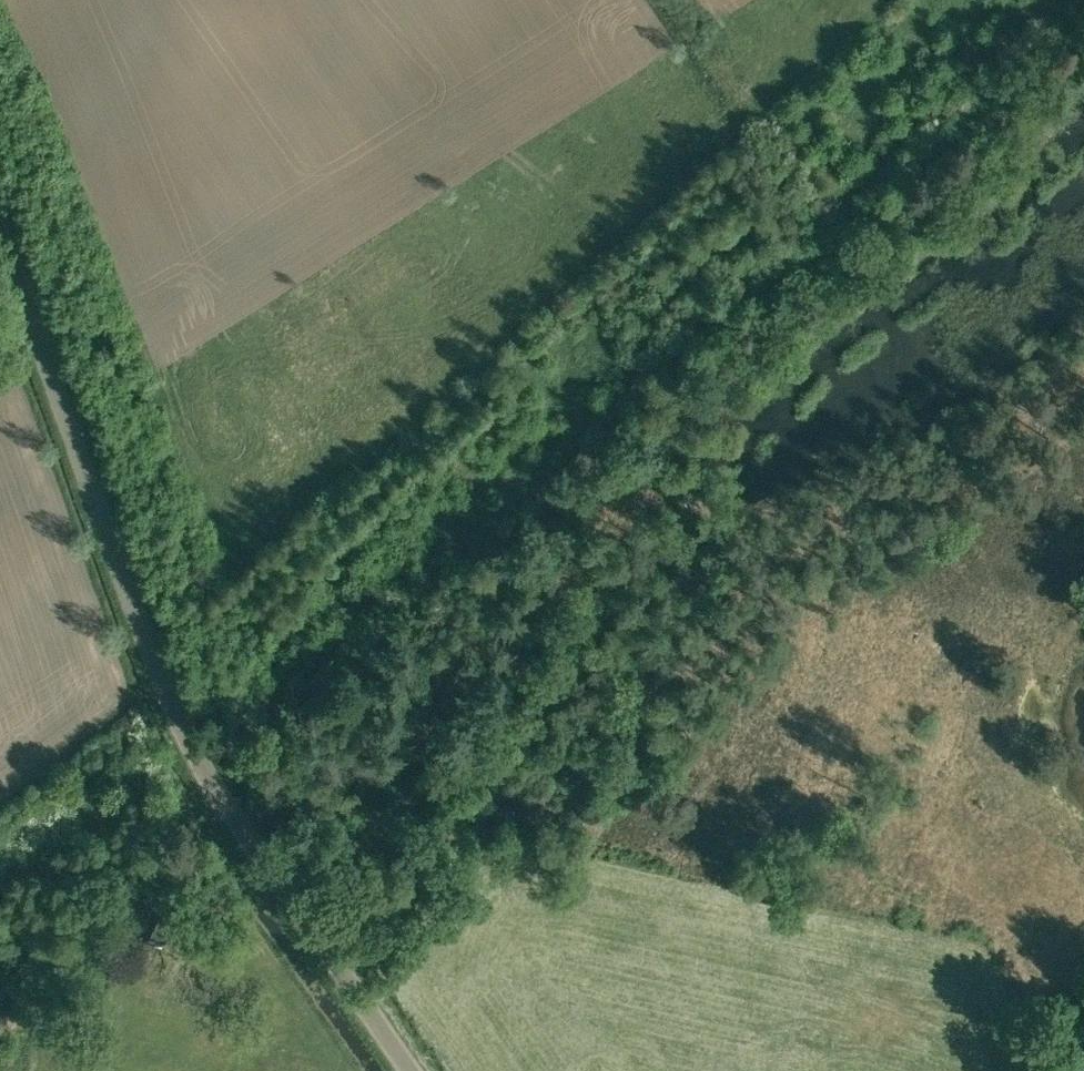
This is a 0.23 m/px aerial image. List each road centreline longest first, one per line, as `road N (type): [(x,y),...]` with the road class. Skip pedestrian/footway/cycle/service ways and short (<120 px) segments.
road 1 (unclassified): [(408,1070),(196,761),(0,236)]

